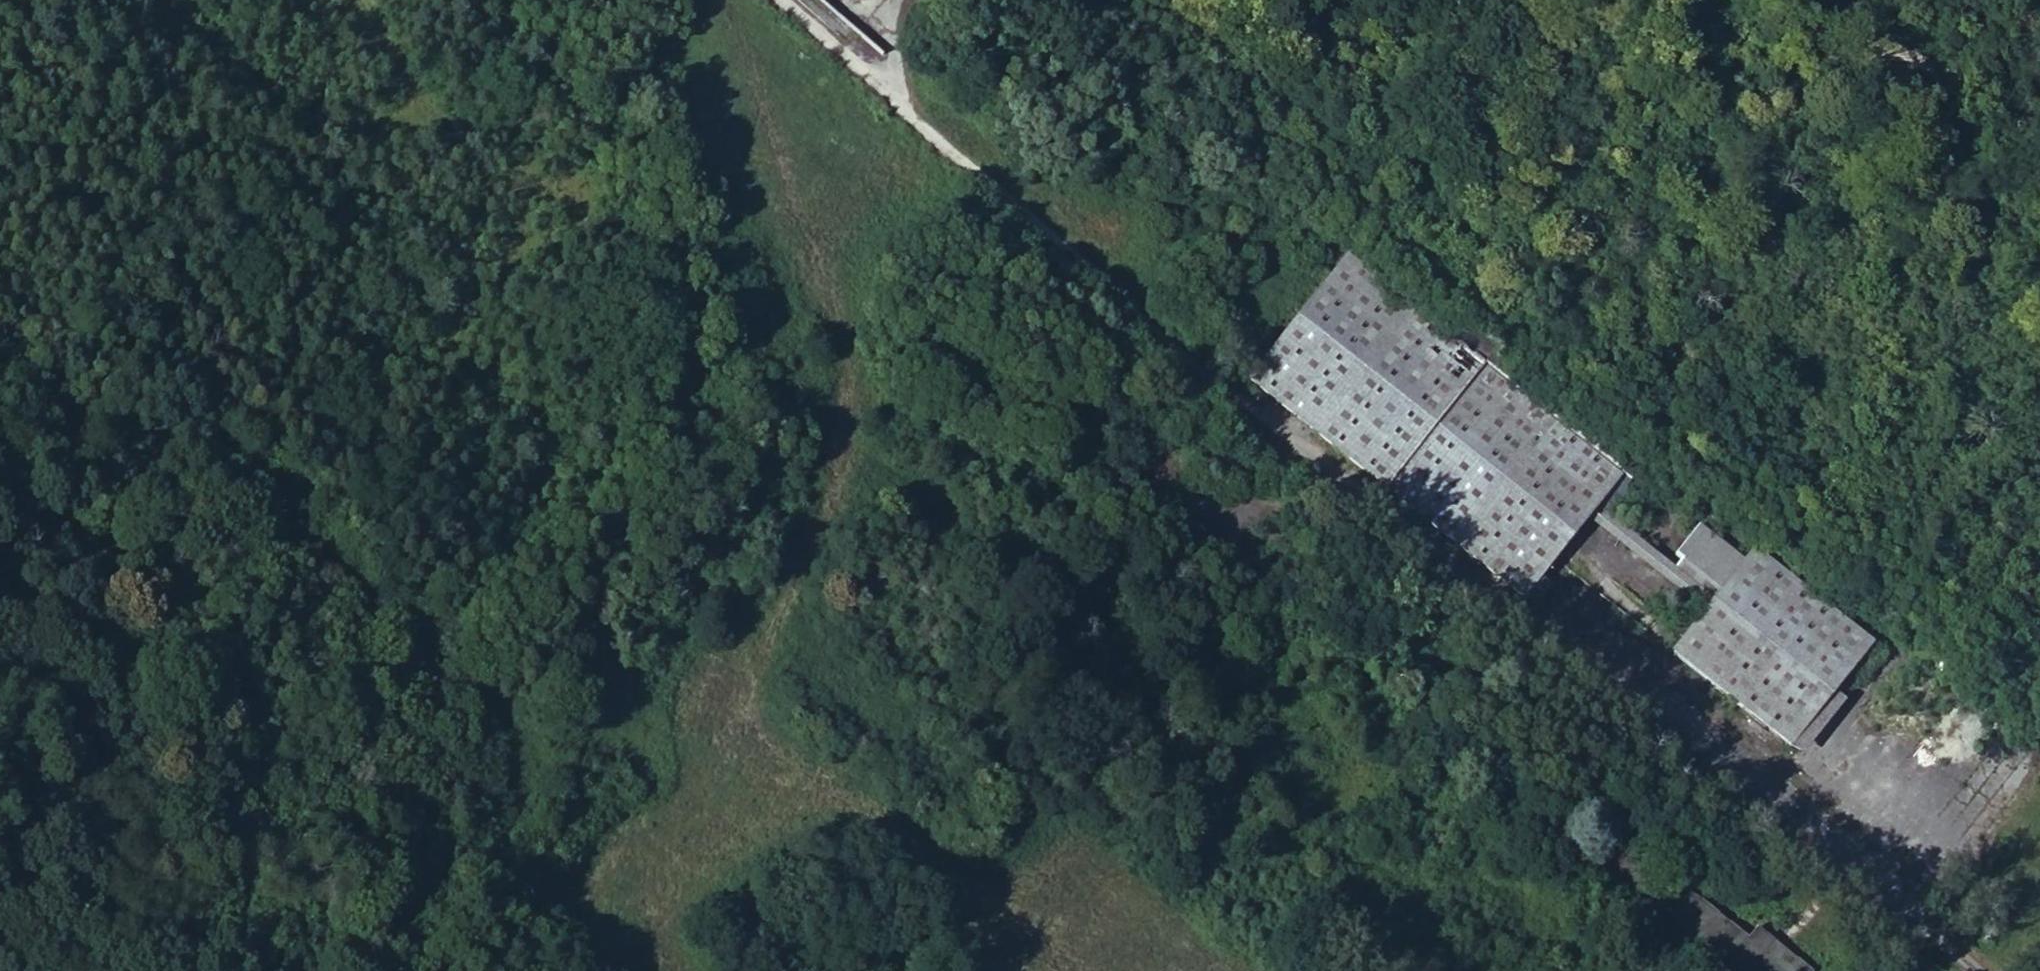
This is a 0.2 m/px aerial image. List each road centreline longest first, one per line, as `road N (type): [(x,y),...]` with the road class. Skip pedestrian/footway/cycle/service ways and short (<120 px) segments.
road 1 (track): [(224,970),(236,883),(210,793),(121,610),(0,439)]
road 2 (track): [(1201,366),(785,0)]

